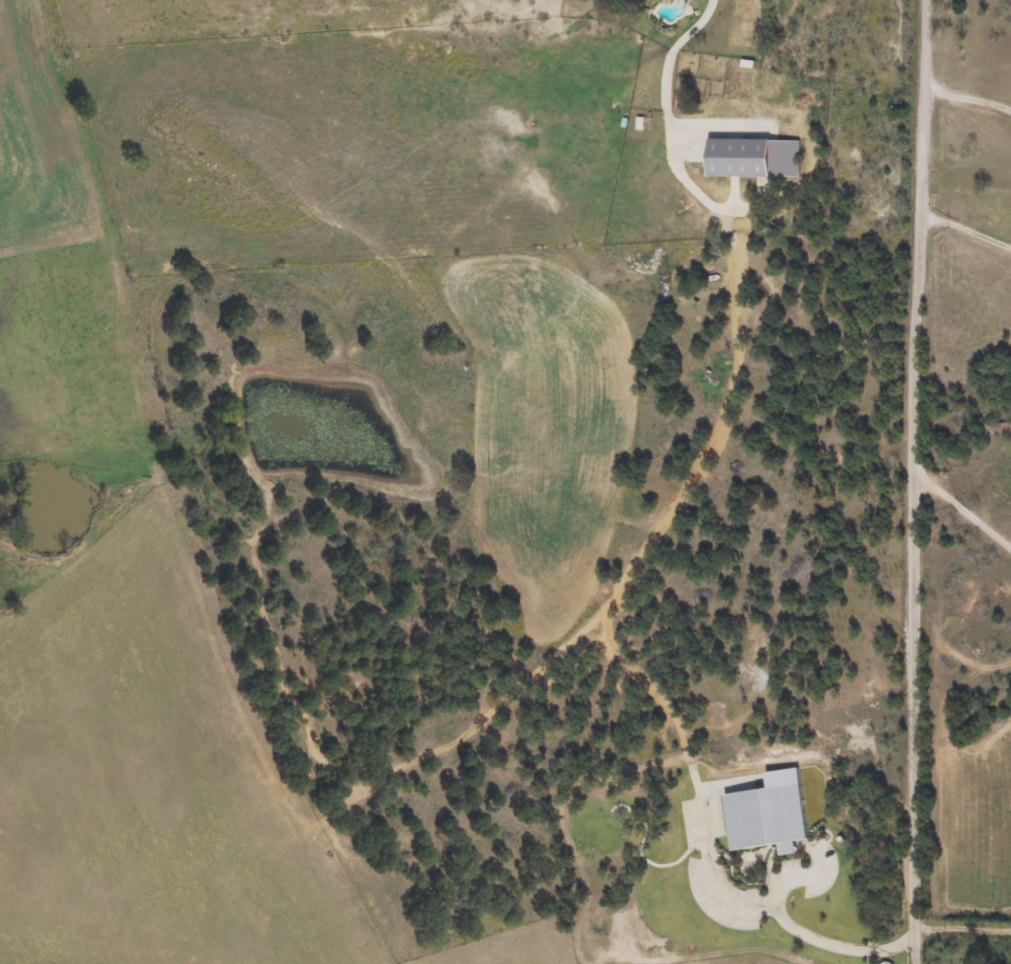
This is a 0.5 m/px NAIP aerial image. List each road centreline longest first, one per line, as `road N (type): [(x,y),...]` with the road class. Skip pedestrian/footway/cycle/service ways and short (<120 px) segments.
road 1 (residential): [(914,963),(913,481)]
road 2 (residential): [(913,481),(922,0)]

